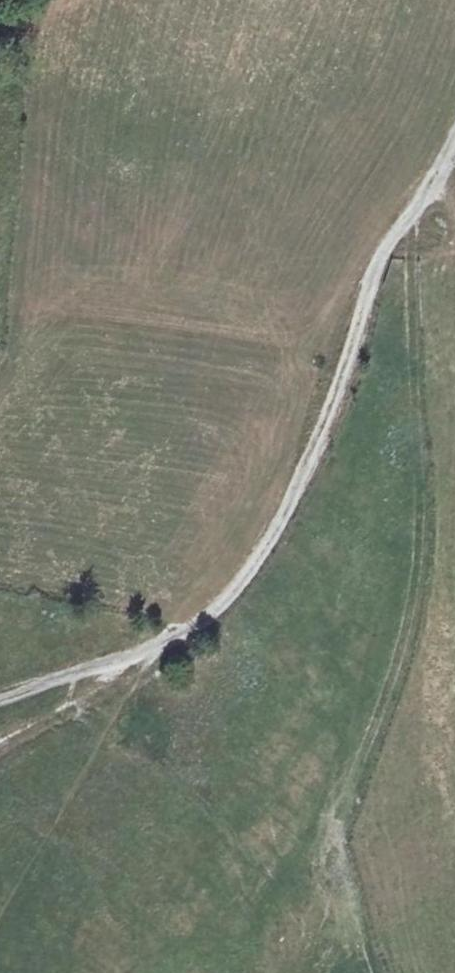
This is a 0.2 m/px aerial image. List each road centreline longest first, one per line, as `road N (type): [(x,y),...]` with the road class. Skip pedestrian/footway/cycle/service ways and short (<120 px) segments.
road 1 (track): [(0,695),(181,635),(236,590),(316,450),(380,262),(454,147)]
road 2 (track): [(415,207),(418,566),(393,691),(336,864)]

